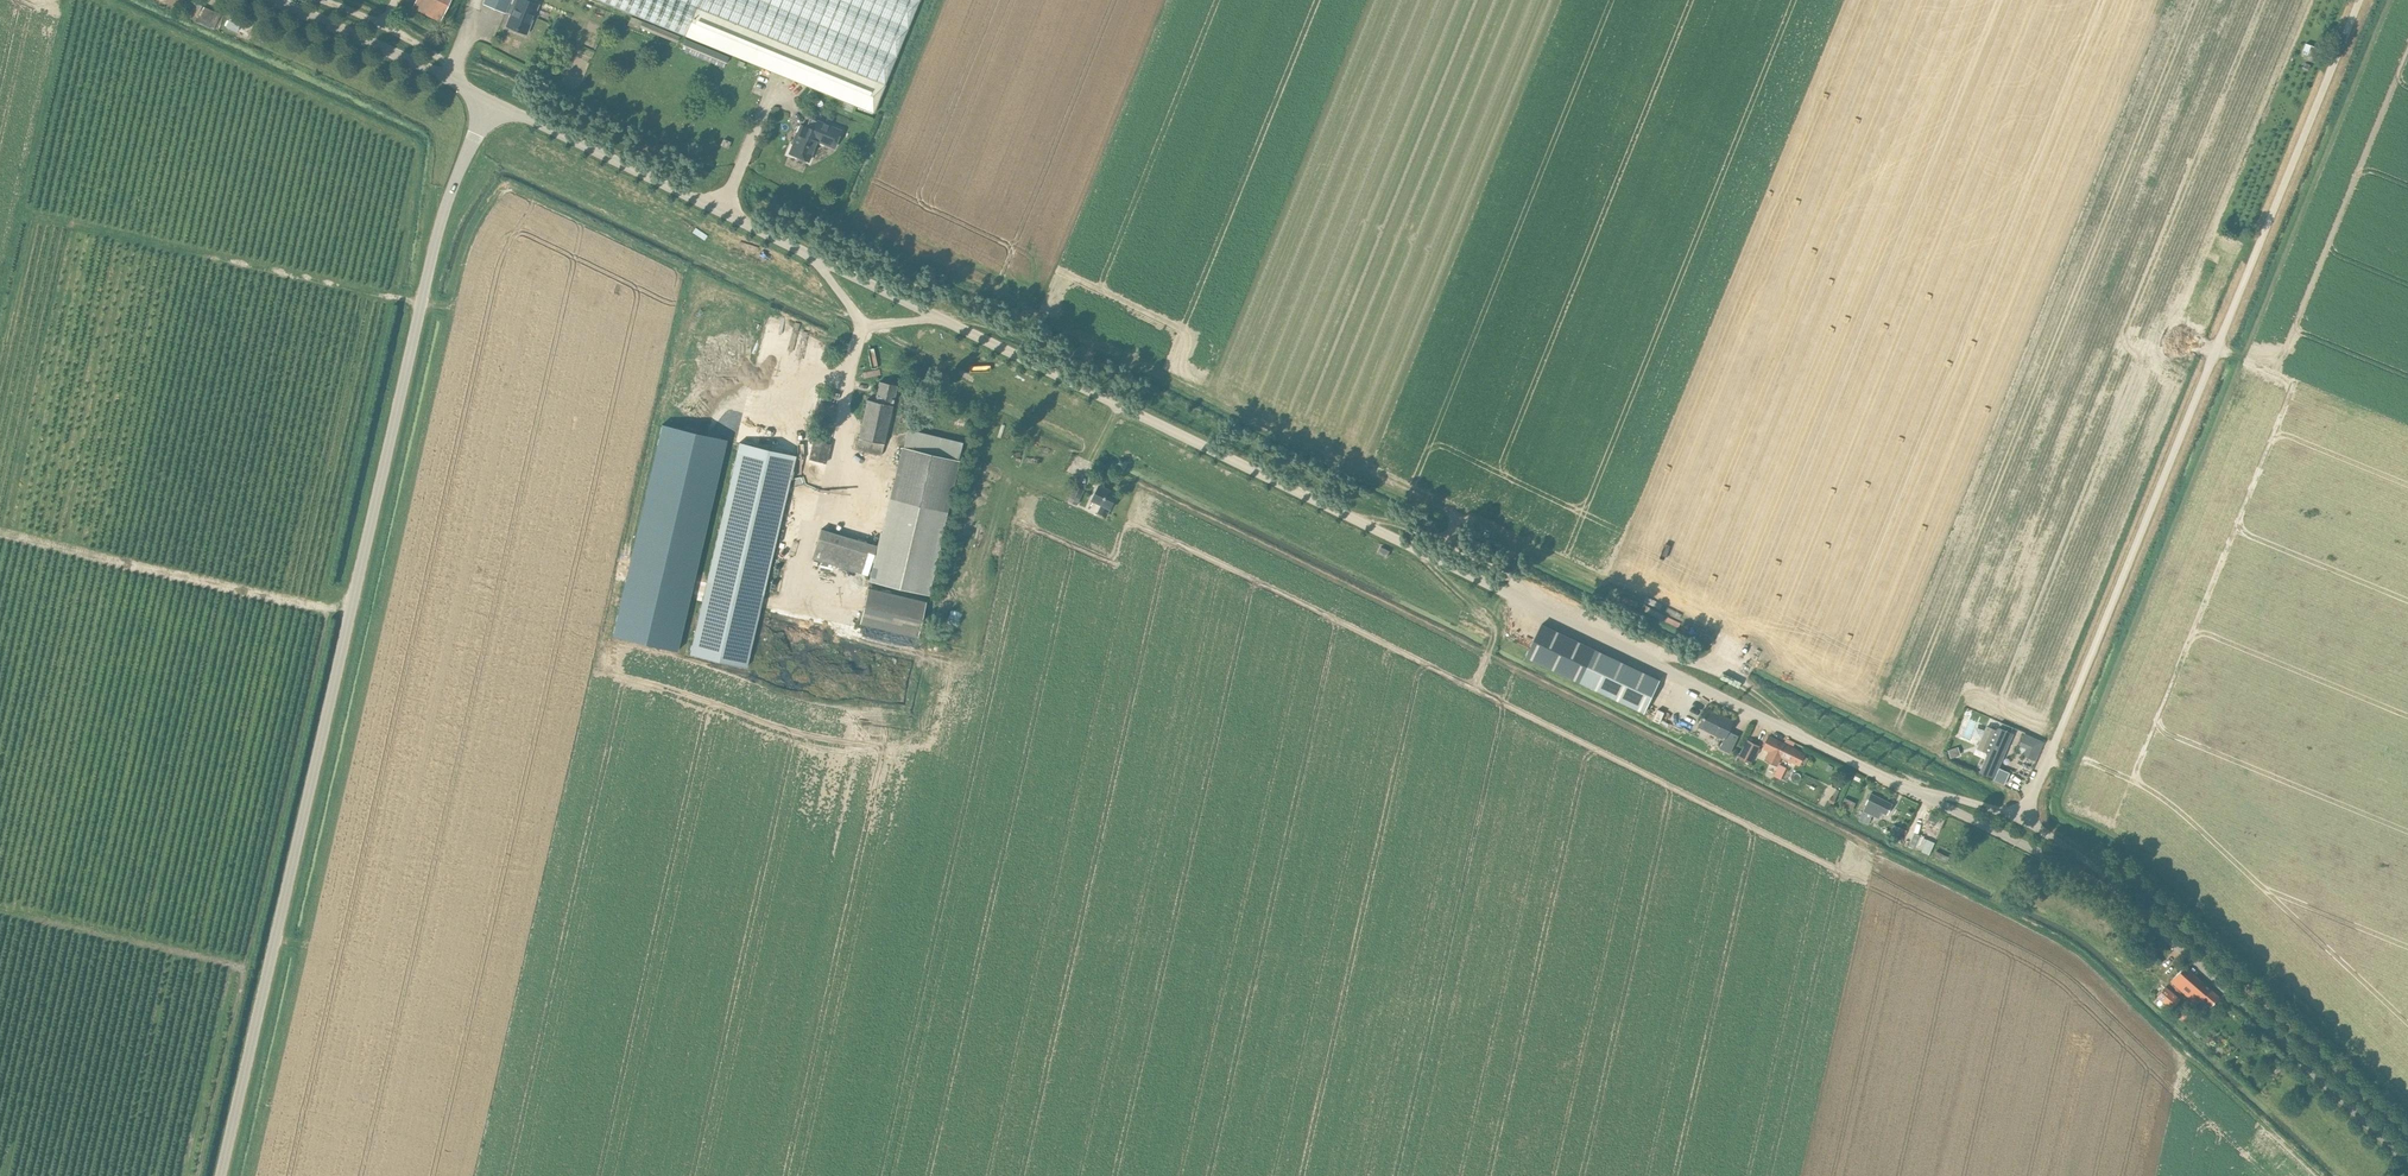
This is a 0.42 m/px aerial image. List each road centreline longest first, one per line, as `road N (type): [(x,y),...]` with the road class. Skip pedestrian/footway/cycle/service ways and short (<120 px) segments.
road 1 (unclassified): [(1921,795),(492,101)]
road 2 (unclassified): [(220,1175),(437,232),(492,101)]
road 3 (unclassified): [(2023,820),(2360,0)]
road 4 (track): [(11,212),(459,312)]
road 5 (unclassified): [(2407,1162),(2120,896)]
road 6 (track): [(0,536),(311,607),(352,603)]
road 7 (unclassified): [(492,101),(272,0)]
road 8 (unclassified): [(2120,896),(1921,795)]
road 9 (track): [(1356,520),(1393,523),(1460,549),(1505,574),(1519,599)]
road 10 (track): [(1641,659),(1681,661),(1726,676),(1766,703),(1786,730)]
road 11 (track): [(1430,556),(1490,621),(1485,659)]
road 12 (unclassified): [(2120,896),(2099,871),(2023,820)]

